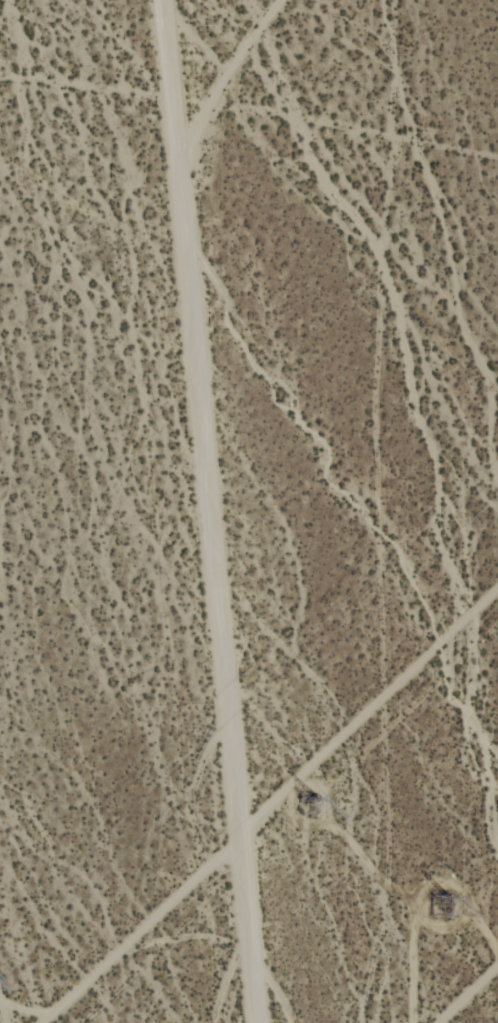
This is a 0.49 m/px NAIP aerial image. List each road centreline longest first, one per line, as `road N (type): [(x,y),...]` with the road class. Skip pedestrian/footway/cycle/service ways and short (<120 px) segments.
road 1 (residential): [(162,0),(257,1022)]
road 2 (track): [(497,592),(48,1022)]
road 3 (track): [(177,163),(285,0)]

